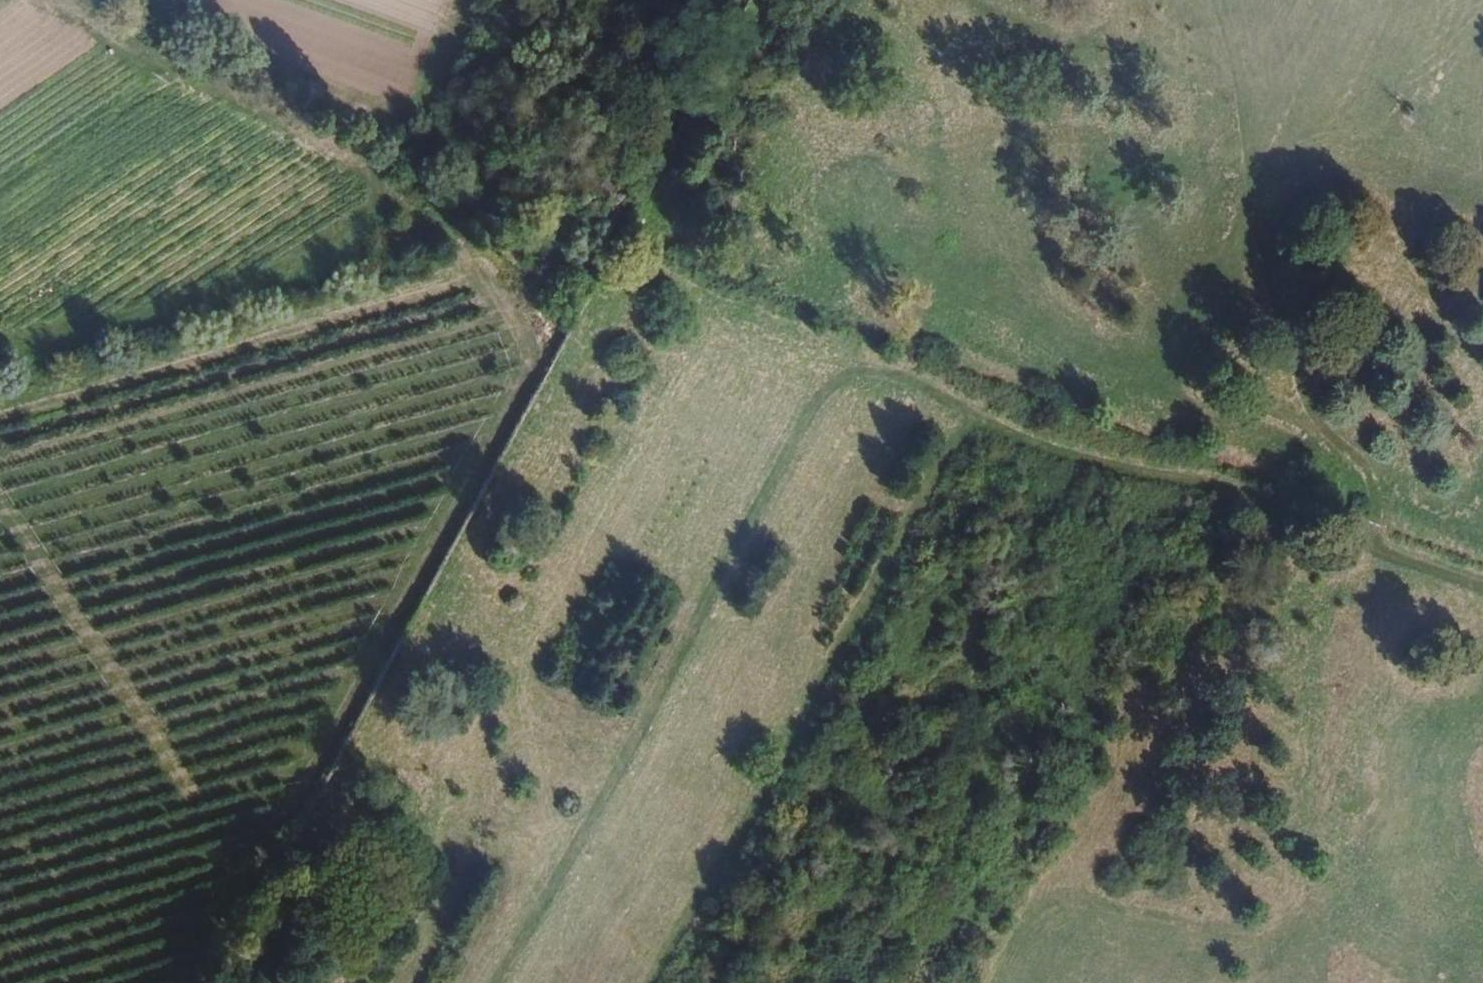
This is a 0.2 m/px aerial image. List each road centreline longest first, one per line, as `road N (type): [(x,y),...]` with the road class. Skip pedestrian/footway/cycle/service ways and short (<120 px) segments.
road 1 (track): [(1381,557),(1194,485),(1112,475),(850,364),(728,325),(690,343),(352,982)]
road 2 (track): [(0,408),(473,278),(527,327),(534,362),(188,982)]
road 3 (track): [(1482,598),(1381,557),(1372,526),(1376,483),(1361,455),(1317,433),(1254,154),(1191,54),(1186,0)]
road 4 (track): [(669,982),(966,419)]
road 5 (track): [(473,278),(444,222),(391,215),(239,289),(41,347),(0,351)]
road 6 (track): [(391,215),(272,122),(55,0)]

